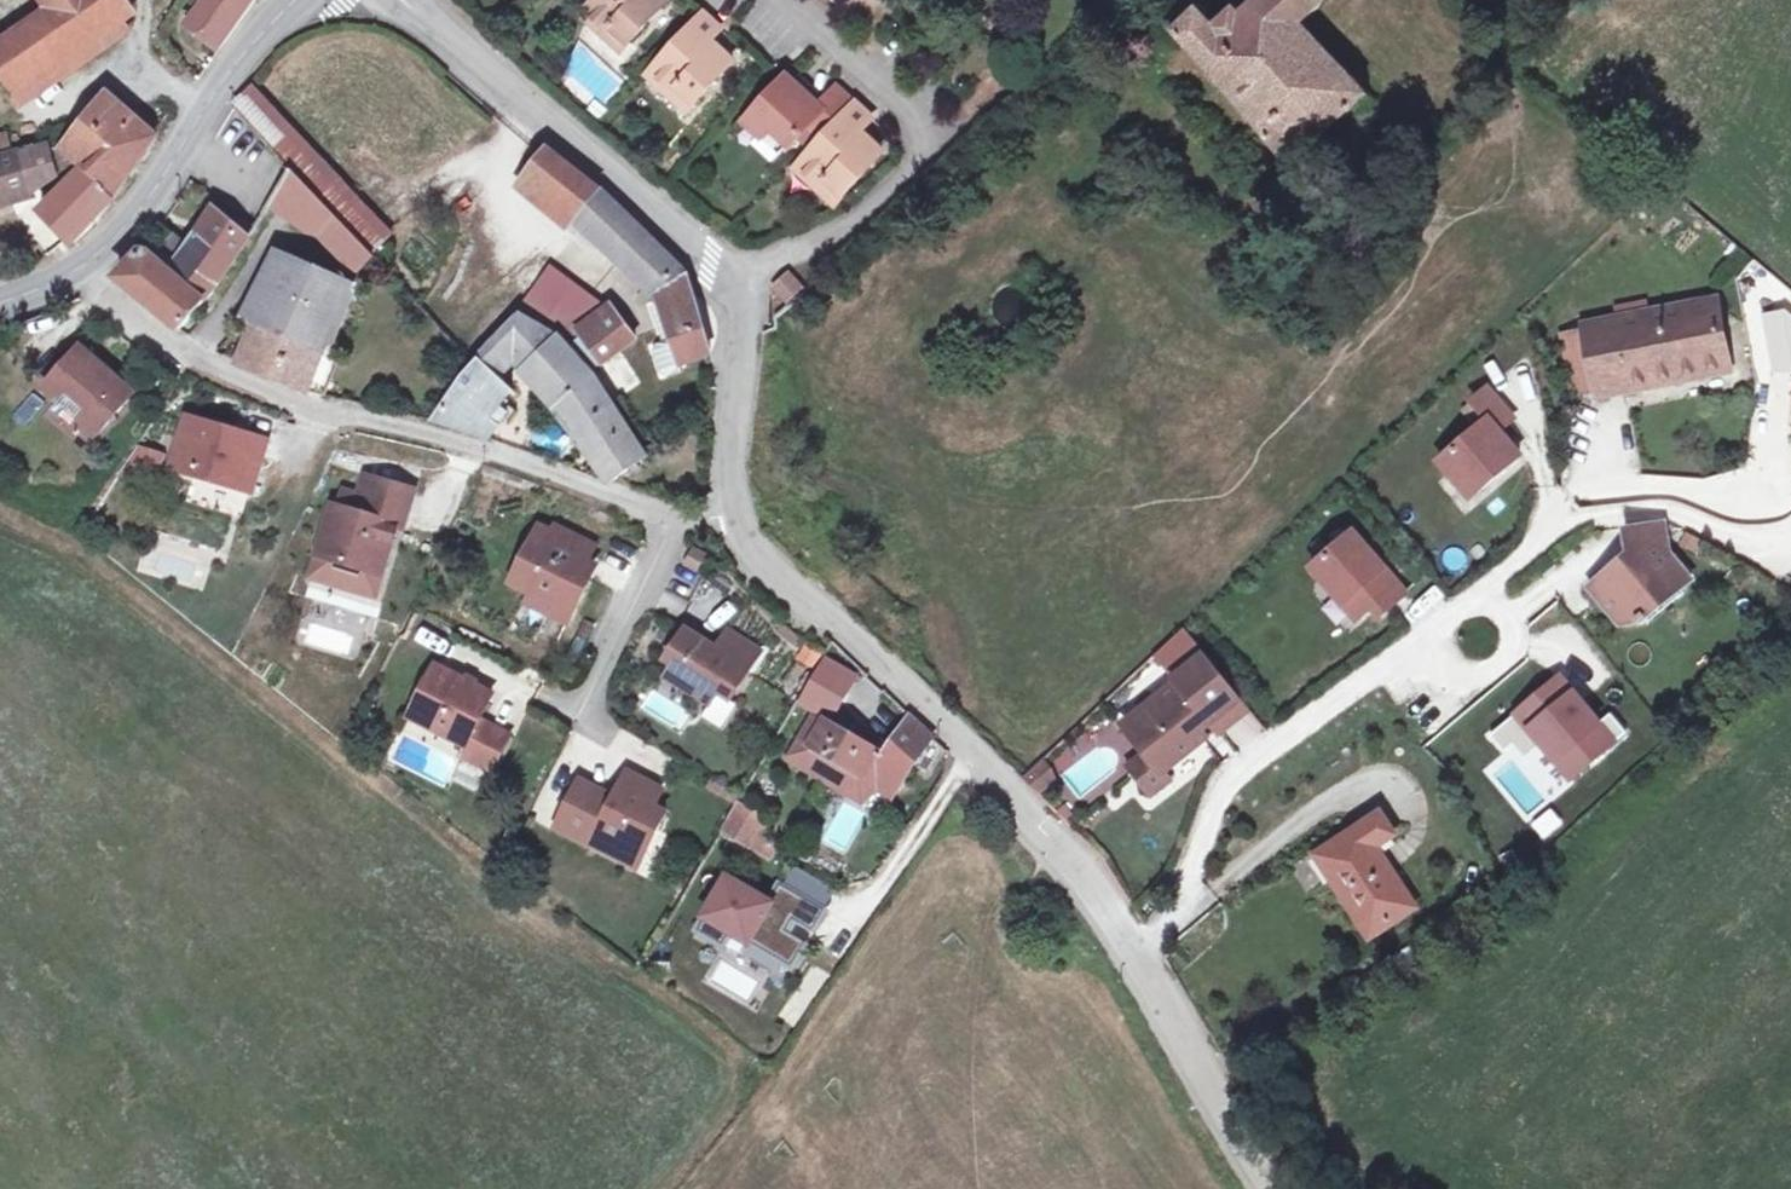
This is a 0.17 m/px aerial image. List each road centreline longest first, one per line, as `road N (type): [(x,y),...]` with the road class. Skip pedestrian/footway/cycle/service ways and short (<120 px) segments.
road 1 (unclassified): [(734,516),(762,568),(928,710),(1100,899),(1272,1188)]
road 2 (residential): [(85,269),(193,359),(316,408),(670,518),(734,516)]
road 3 (residential): [(724,282),(848,229),(912,157),(885,93),(777,0)]
road 4 (unclassified): [(403,0),(724,282)]
road 5 (tertiary): [(295,0),(227,78),(118,240),(85,269)]
road 6 (unclassified): [(724,282),(737,306),(743,346),(726,467),(734,516)]

